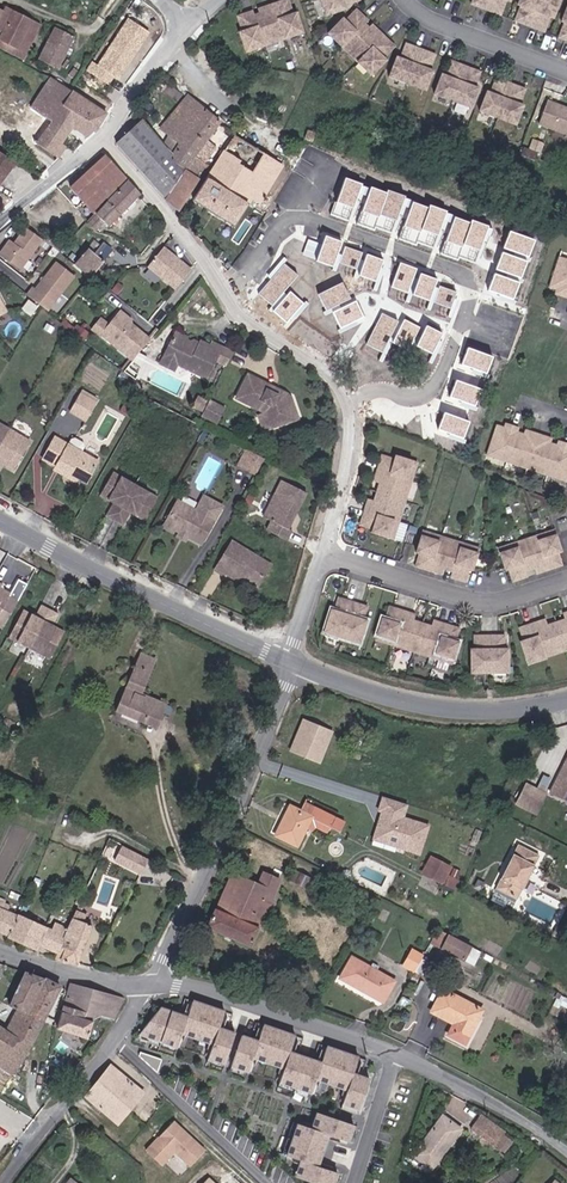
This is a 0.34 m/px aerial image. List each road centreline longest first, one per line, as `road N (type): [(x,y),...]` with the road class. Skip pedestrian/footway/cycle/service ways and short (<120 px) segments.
road 1 (residential): [(240,307),(282,223),(297,216),(463,274),(467,307),(443,369),(424,386),(351,409)]
road 2 (unclassified): [(151,984),(225,839),(289,664)]
road 3 (tertiary): [(0,518),(289,664)]
road 4 (tertiary): [(289,664),(431,708),(483,712),(566,697)]
road 5 (unclassified): [(394,1056),(223,996),(151,984)]
road 6 (residential): [(324,553),(484,602),(566,582)]
road 7 (unclassified): [(4,1182),(151,984)]
road 8 (residential): [(104,136),(160,194),(240,307)]
road 9 (unclassified): [(566,1151),(444,1075),(394,1056)]
road 10 (residential): [(566,71),(446,26),(410,0)]
road 11 (unclassified): [(151,984),(109,984),(0,950)]
road 12 (residential): [(240,307),(331,373),(351,409)]
road 13 (residential): [(351,409),(352,453),(324,553)]
road 14 (residential): [(104,136),(183,23)]
road 15 (residential): [(0,226),(104,136)]
road 16 (residential): [(394,1056),(354,1182)]

